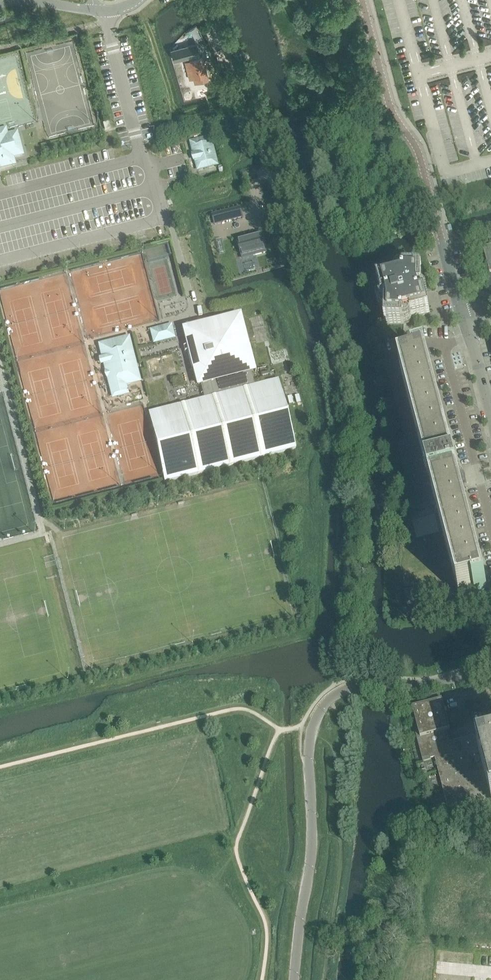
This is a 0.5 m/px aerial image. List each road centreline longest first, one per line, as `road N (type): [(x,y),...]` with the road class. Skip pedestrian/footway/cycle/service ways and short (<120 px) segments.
road 1 (unclassified): [(295,979),(312,859),(312,724),(324,702),(358,684),(490,666)]
road 2 (tertiary): [(464,317),(423,165),(389,98),(362,0)]
road 3 (residential): [(198,0),(269,170)]
road 4 (unclassified): [(0,4),(101,12),(142,0)]

